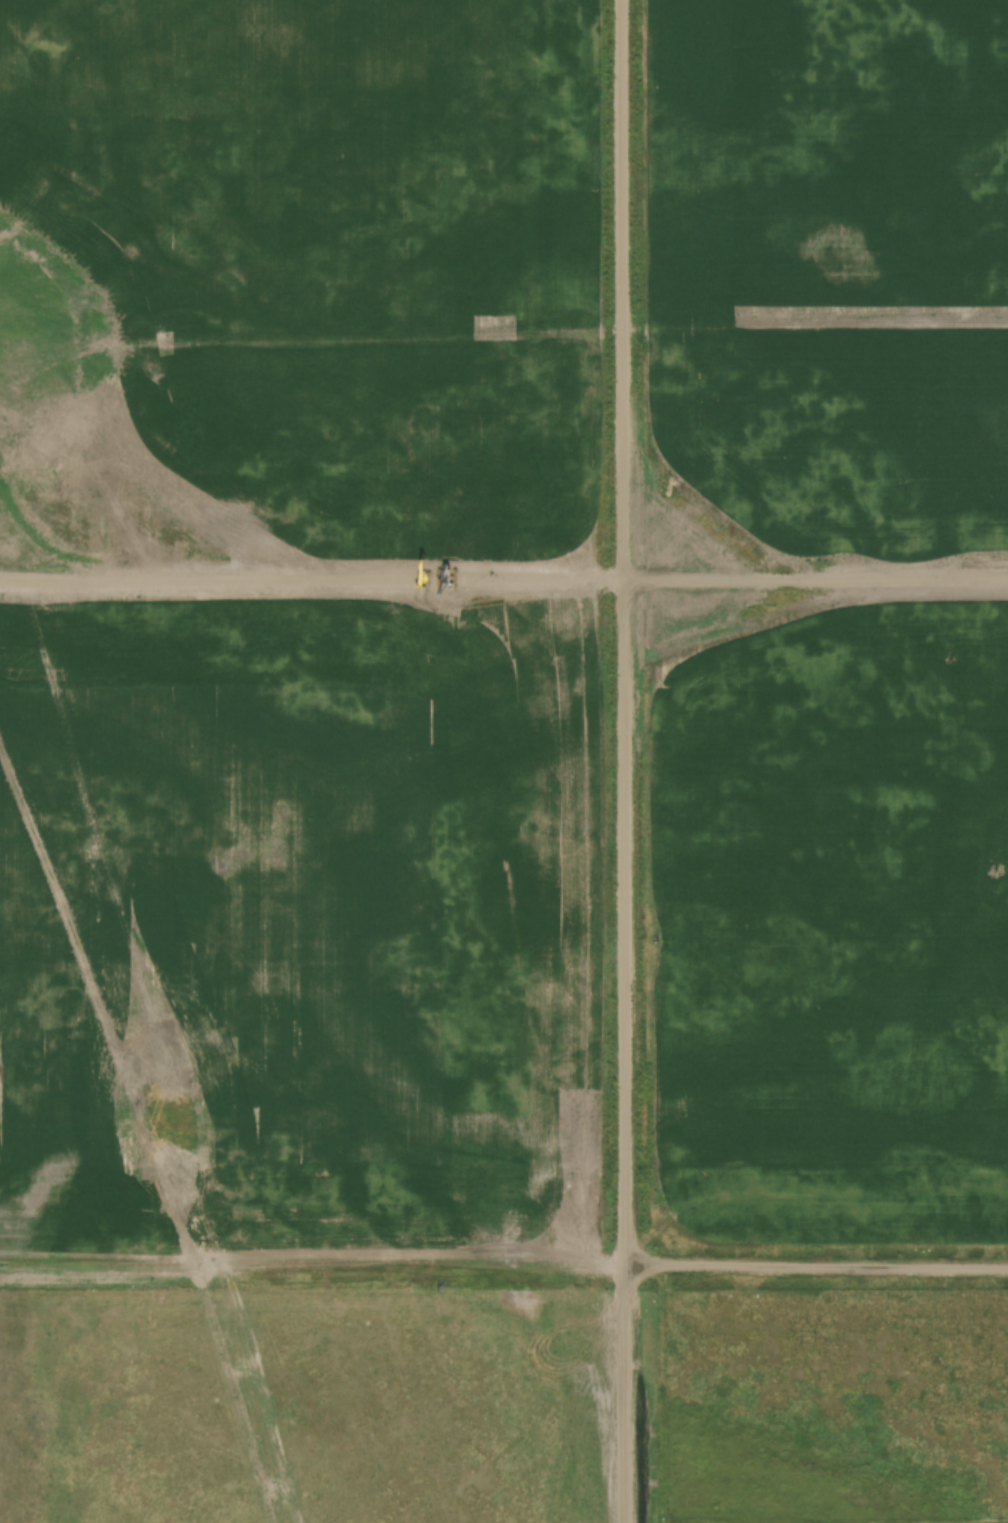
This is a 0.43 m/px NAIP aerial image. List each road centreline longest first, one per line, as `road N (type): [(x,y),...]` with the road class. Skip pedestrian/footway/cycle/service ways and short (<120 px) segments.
road 1 (track): [(627,1266),(623,0)]
road 2 (residential): [(1007,1267),(627,1266)]

